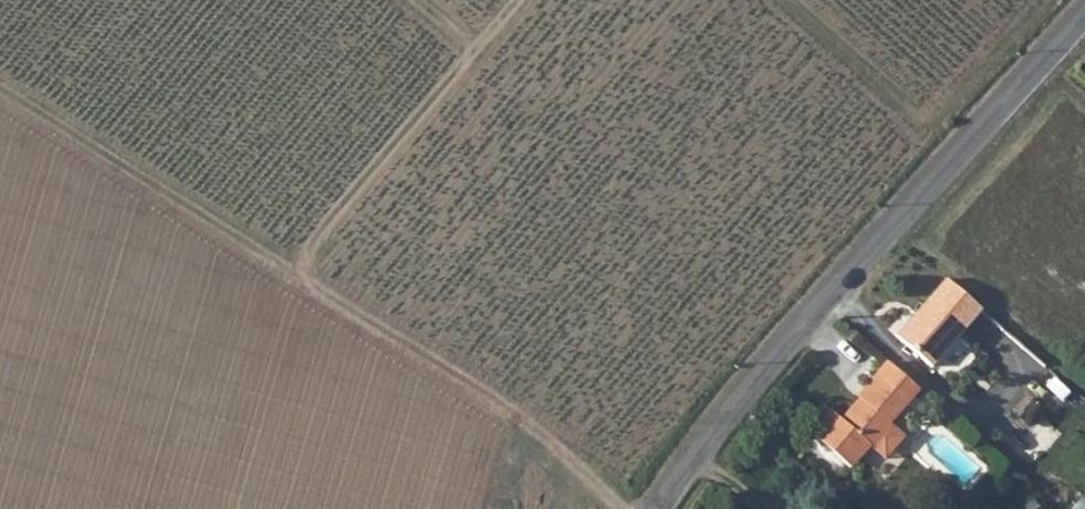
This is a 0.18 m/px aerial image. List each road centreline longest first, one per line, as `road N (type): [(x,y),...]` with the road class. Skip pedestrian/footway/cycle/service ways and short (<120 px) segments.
road 1 (track): [(625,508),(530,421),(0,86)]
road 2 (unclassified): [(659,508),(723,406),(1084,13)]
road 3 (track): [(292,273),(514,0)]

